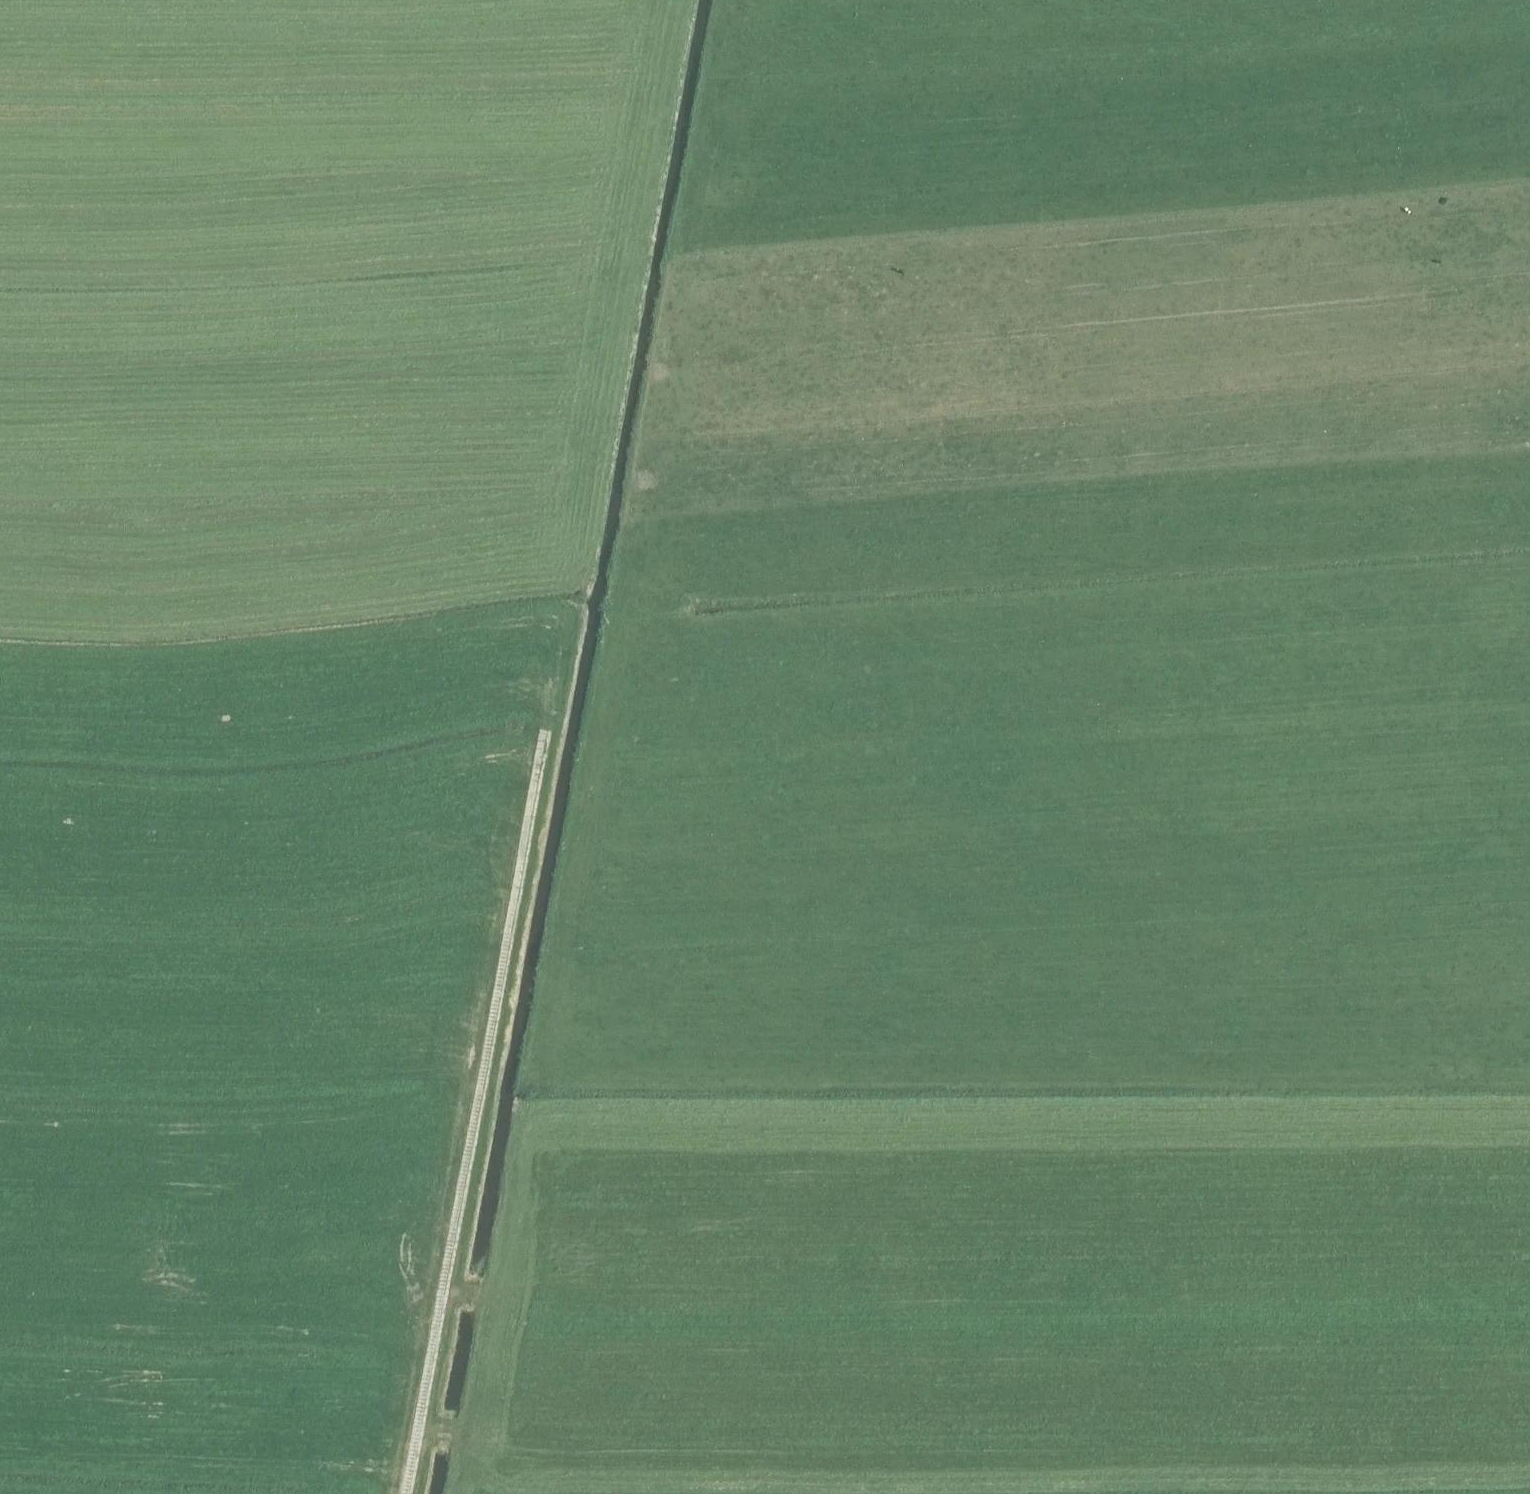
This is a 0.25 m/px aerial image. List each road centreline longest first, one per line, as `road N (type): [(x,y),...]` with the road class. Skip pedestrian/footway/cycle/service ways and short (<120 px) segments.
road 1 (track): [(566,619),(407,1493)]
road 2 (track): [(682,0),(601,458)]

